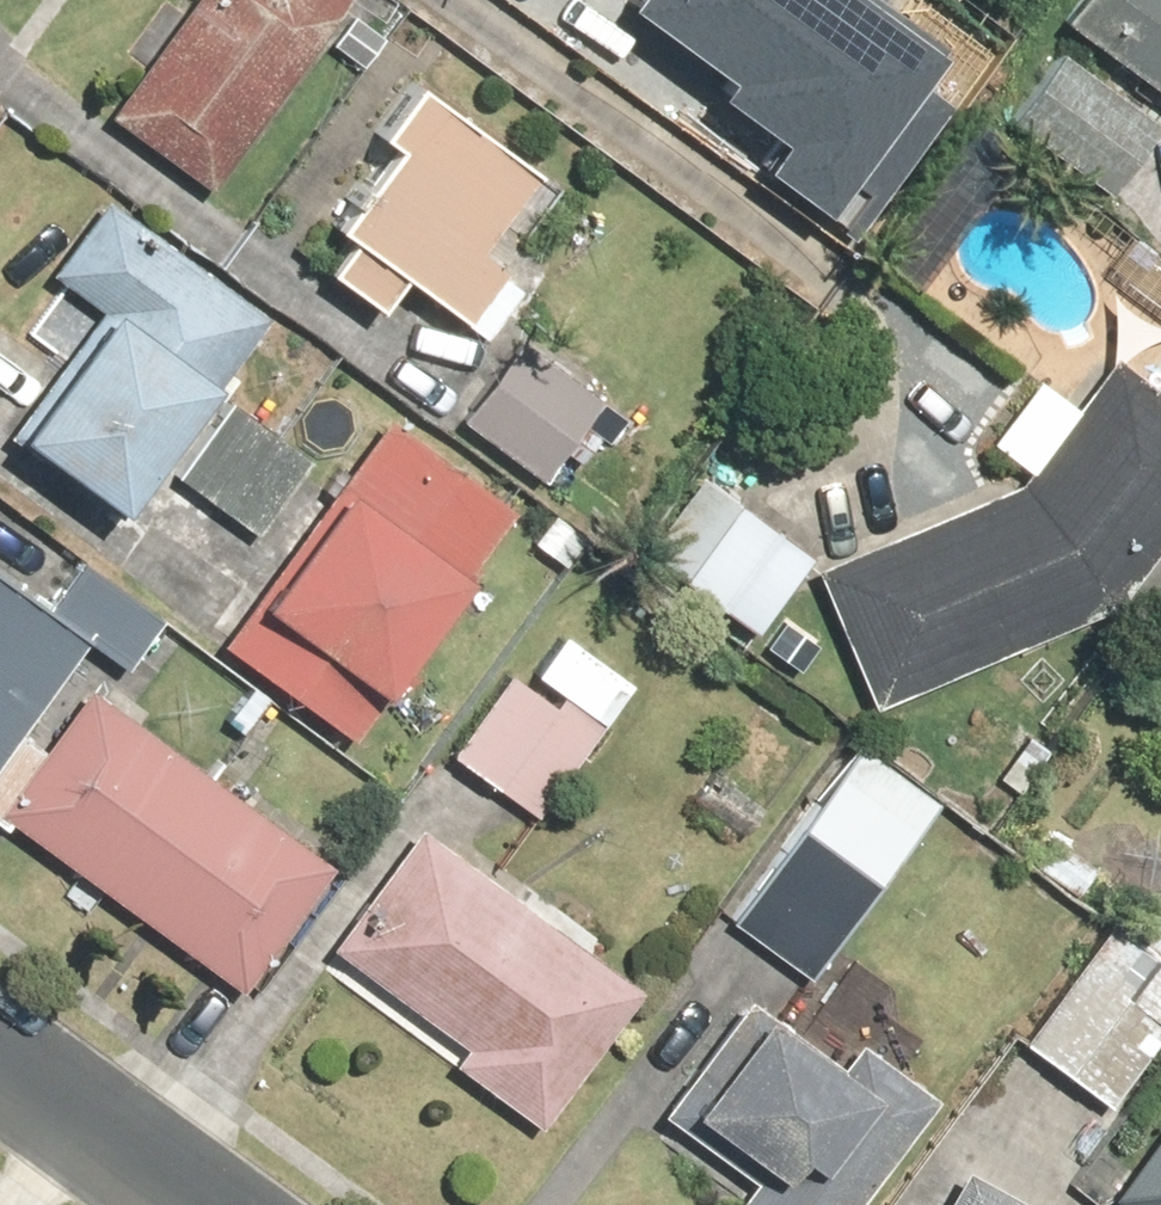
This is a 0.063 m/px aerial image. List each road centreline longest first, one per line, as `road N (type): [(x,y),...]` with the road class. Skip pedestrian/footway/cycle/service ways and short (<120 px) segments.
road 1 (residential): [(0,1054),(204,1204)]

